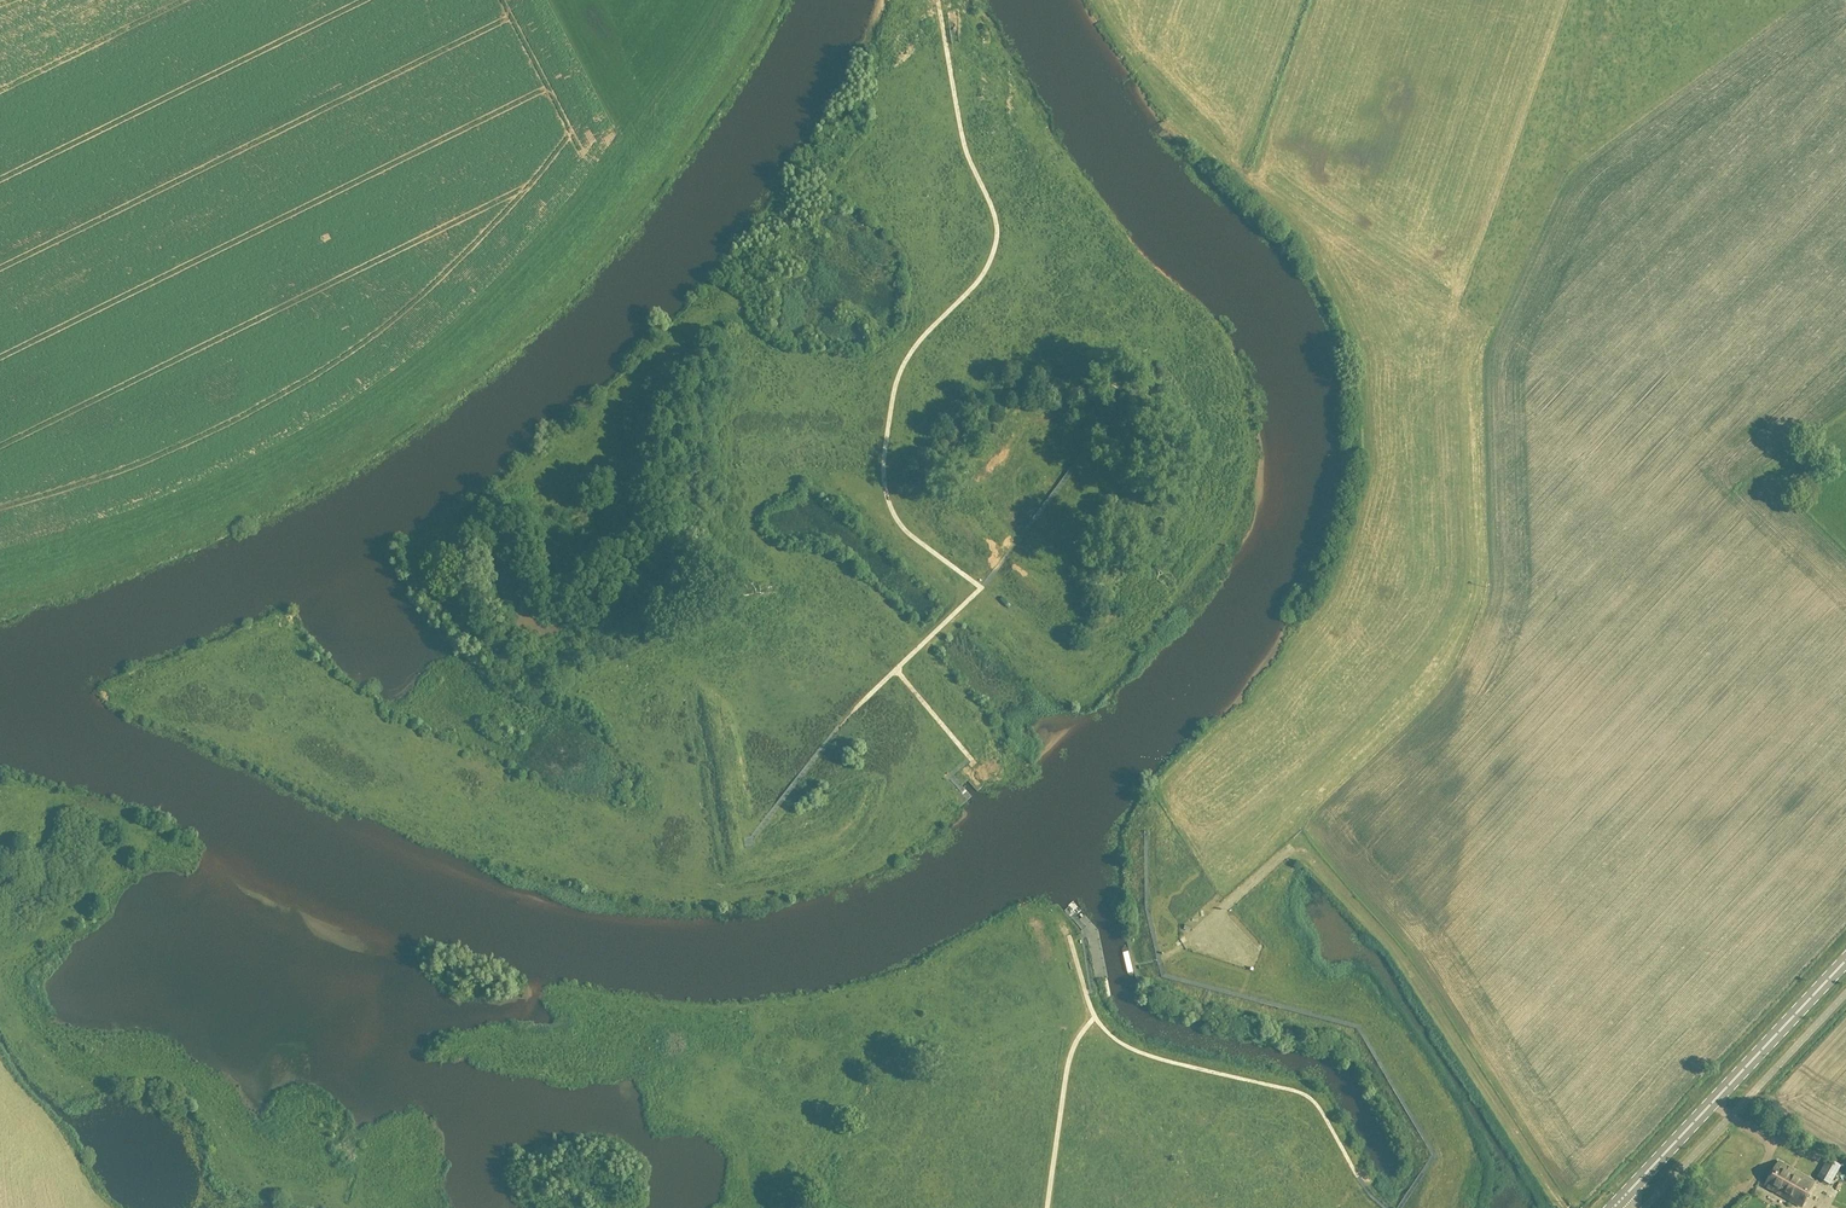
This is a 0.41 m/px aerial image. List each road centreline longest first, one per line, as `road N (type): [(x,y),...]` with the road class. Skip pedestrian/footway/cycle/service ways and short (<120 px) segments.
road 1 (track): [(1210,922),(1272,865),(1304,855),(1398,954),(1565,1207)]
road 2 (secondary): [(1616,1204),(1845,960)]

